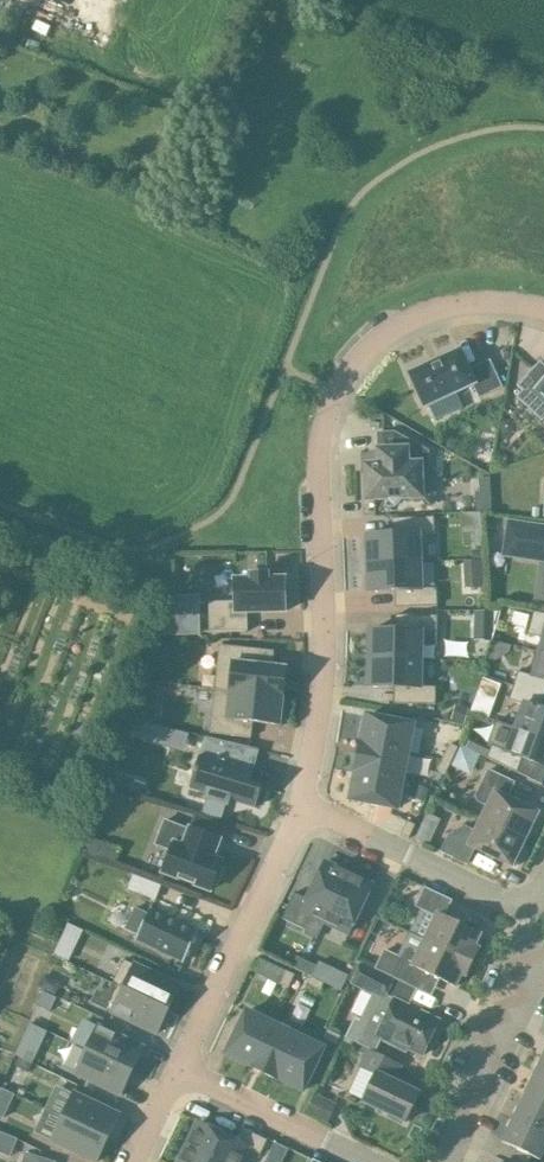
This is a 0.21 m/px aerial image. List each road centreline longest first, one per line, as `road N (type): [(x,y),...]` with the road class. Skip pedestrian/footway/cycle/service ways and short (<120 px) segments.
road 1 (residential): [(543,309),(446,306),(392,329),(336,391),(323,438),(324,691),(305,803)]
road 2 (residential): [(305,803),(177,1070)]
road 3 (residential): [(445,1161),(532,968),(523,905)]
road 4 (residential): [(523,905),(305,803)]
road 5 (residential): [(177,1070),(375,1161)]

